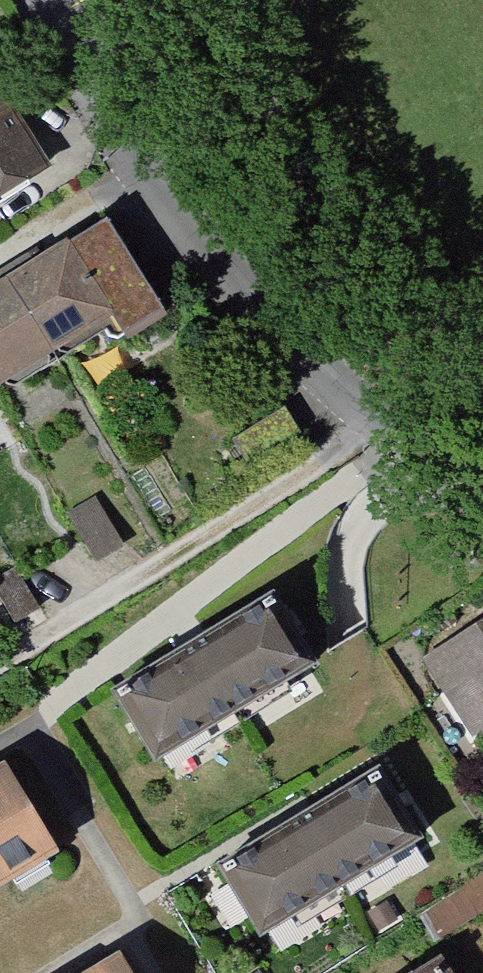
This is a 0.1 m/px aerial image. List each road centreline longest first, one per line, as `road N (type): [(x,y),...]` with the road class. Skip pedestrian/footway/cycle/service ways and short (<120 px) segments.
road 1 (residential): [(482,512),(365,428),(233,306),(115,155),(19,0)]
road 2 (track): [(0,667),(365,428)]

